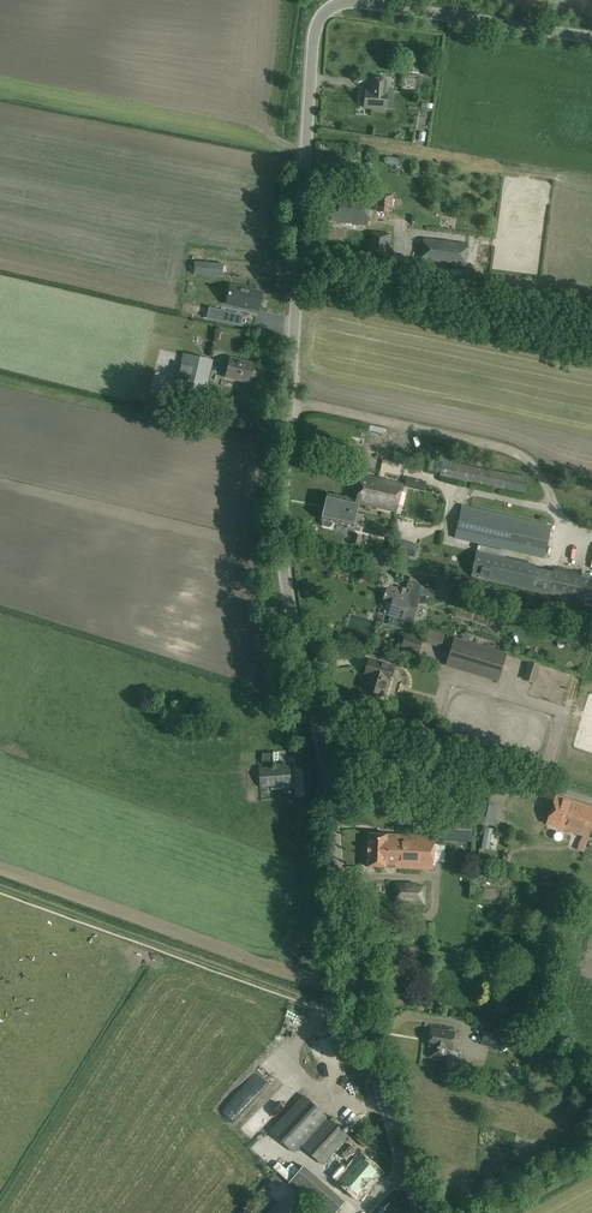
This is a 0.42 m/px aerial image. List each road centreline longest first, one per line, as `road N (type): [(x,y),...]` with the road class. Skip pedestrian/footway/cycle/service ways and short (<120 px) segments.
road 1 (unclassified): [(405,1175),(348,963),(328,781),(283,562),(305,37),(315,7),(327,0)]
road 2 (track): [(591,331),(297,273)]
road 3 (unclassified): [(357,0),(591,34)]
road 4 (track): [(281,538),(447,578)]

